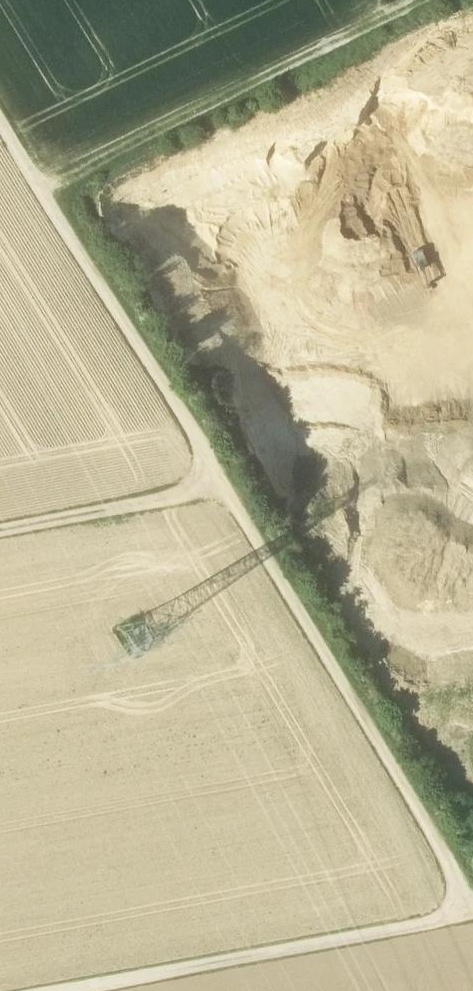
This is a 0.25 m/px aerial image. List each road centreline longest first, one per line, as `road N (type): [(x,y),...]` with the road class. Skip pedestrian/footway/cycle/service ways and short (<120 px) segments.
road 1 (track): [(472,910),(456,867),(225,486),(0,141)]
road 2 (track): [(424,0),(29,189)]
road 3 (track): [(472,910),(53,990)]
road 4 (track): [(225,486),(0,528)]

